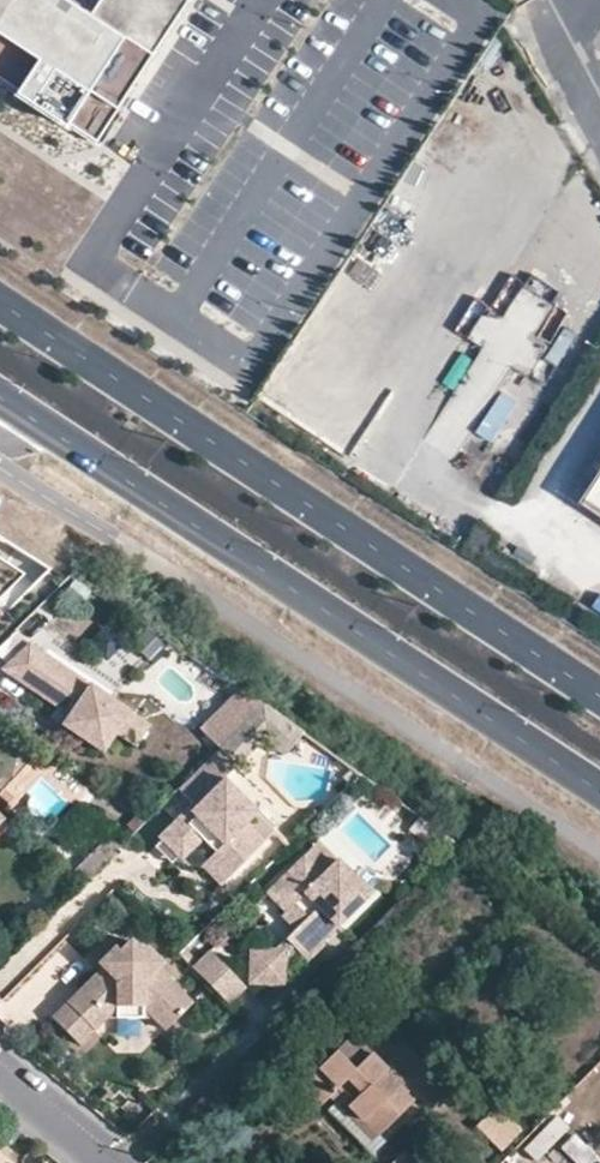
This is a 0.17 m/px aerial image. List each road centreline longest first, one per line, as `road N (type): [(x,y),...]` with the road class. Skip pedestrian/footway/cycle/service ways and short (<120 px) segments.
road 1 (primary): [(599,692),(0,299)]
road 2 (primary): [(0,395),(599,786)]
road 3 (residential): [(117,1162),(0,1066)]

